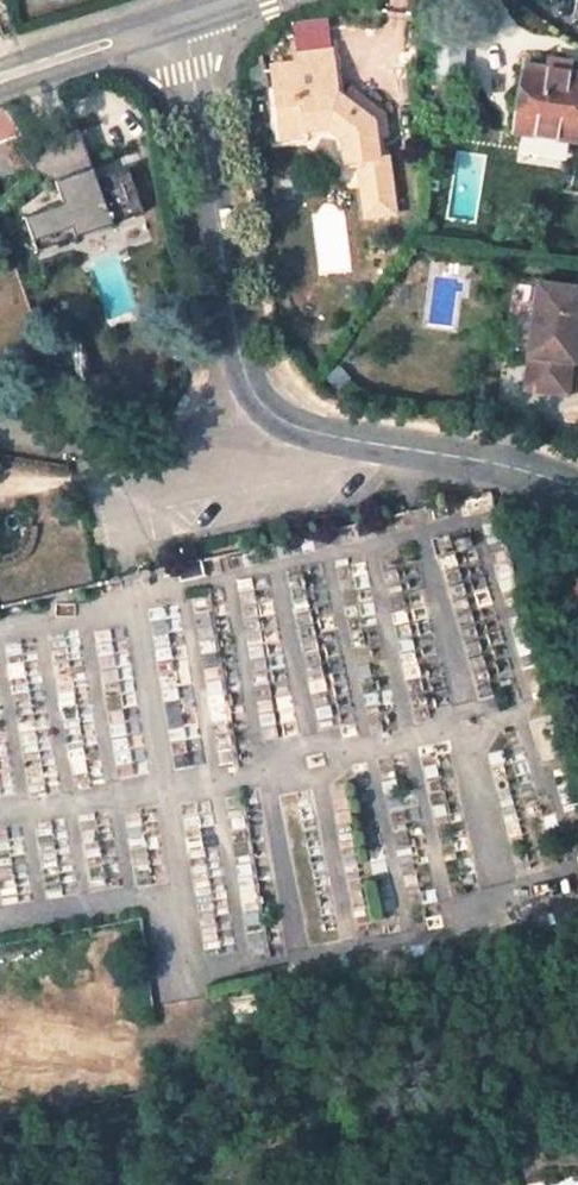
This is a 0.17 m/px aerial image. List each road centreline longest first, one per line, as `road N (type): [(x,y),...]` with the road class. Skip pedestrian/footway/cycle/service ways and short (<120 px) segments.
road 1 (tertiary): [(577,488),(510,467),(293,426),(254,394),(238,345),(184,11)]
road 2 (tertiary): [(0,88),(103,53),(184,11)]
road 3 (tertiary): [(184,11),(94,27),(0,58)]

